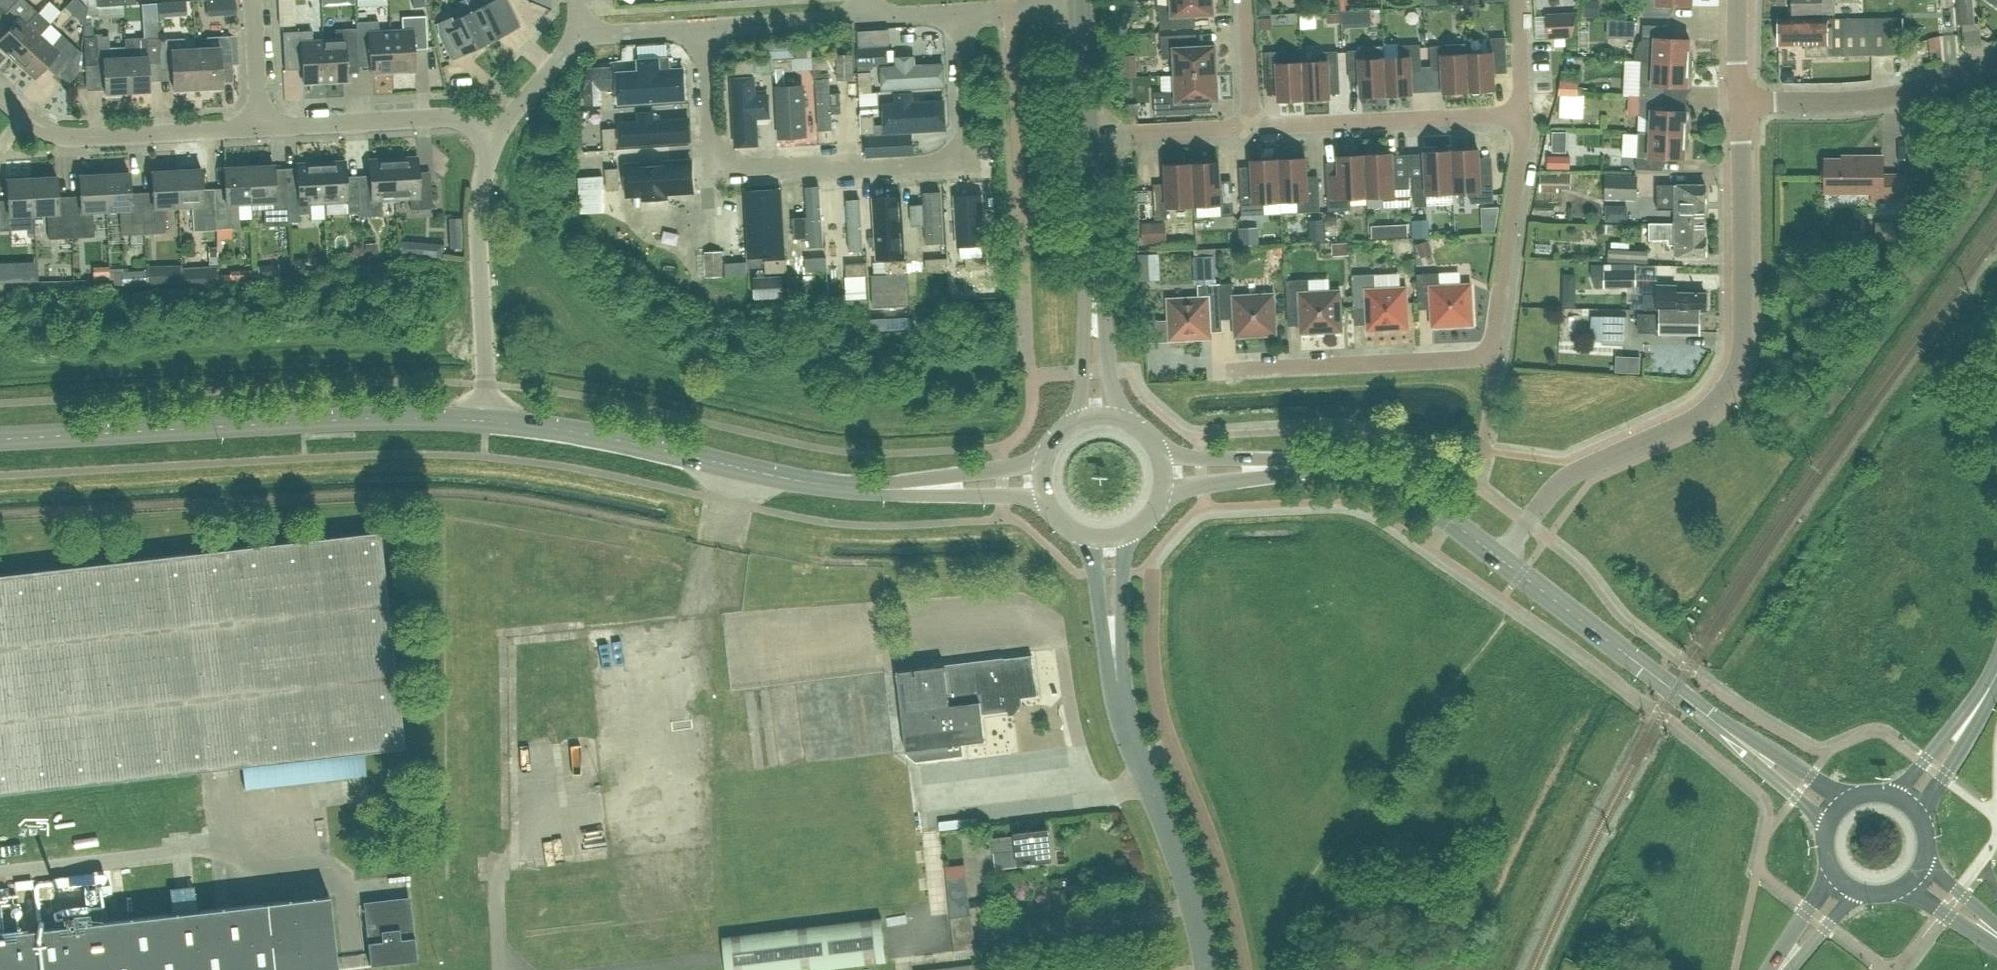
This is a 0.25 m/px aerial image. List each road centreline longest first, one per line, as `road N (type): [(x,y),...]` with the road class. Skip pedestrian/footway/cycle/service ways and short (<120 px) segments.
road 1 (unclassified): [(1503,557),(1557,483),(1702,414),(1726,389),(1739,353),(1740,100)]
road 2 (tertiary): [(487,420),(607,438),(802,484),(894,492),(1002,484)]
road 3 (residential): [(700,29),(705,145),(728,171),(956,155),(964,115),(959,14)]
road 4 (residential): [(1236,370),(1486,358),(1524,118)]
road 5 (tertiary): [(0,440),(361,419),(487,420)]
road 6 (unclassified): [(1214,969),(1123,703),(1109,538)]
road 7 (tertiary): [(1503,557),(1370,471),(1323,464),(1164,471)]
road 8 (residential): [(487,420),(476,224),(494,134)]
road 9 (unclassified): [(1099,418),(1088,140)]
road 10 (tertiary): [(1722,727),(1503,557)]
road 11 (residential): [(1250,130),(1524,118)]
road 12 (residential): [(257,128),(74,139),(0,95)]
road 13 (residential): [(1740,100),(1870,96),(1922,87),(1996,53)]
road 14 (residential): [(494,134),(466,114),(257,128)]
road 15 (residential): [(700,29),(866,18)]
road 16 (residential): [(1088,140),(1250,130)]
road 17 (tertiary): [(1722,727),(1826,830)]
road 18 (tertiary): [(1849,799),(1722,727)]
road 19 (residential): [(494,134),(578,24)]
road 20 (unclassified): [(1088,140),(1081,7)]
road 21 (residential): [(1250,130),(1245,0)]
road 22 (residential): [(257,128),(252,0)]
road 23 (tertiary): [(1922,819),(1978,707)]
road 24 (tertiary): [(1978,707),(1888,793)]
road 25 (residential): [(578,24),(612,32),(700,29)]
road 26 (residential): [(959,14),(1081,7)]

